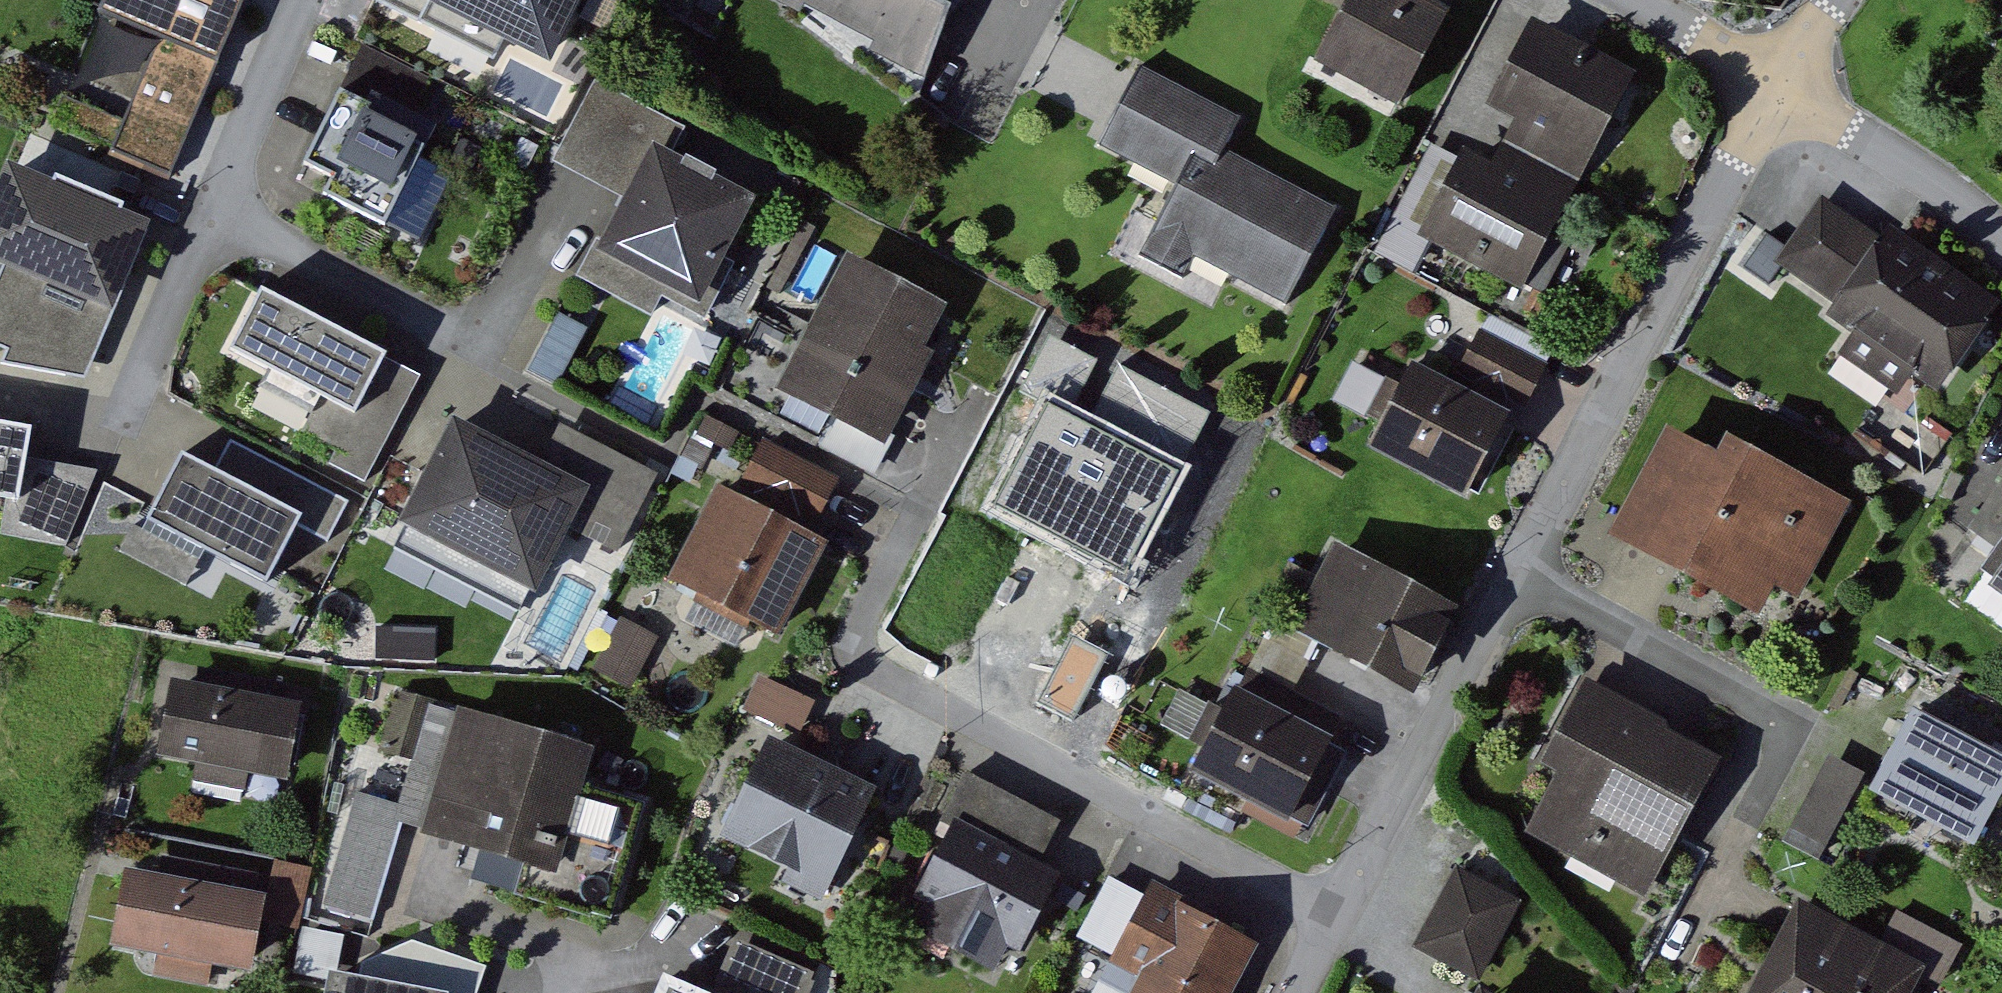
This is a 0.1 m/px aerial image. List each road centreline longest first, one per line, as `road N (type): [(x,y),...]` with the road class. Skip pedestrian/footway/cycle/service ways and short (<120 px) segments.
road 1 (residential): [(1780,83),(1301,992)]
road 2 (residential): [(220,203),(495,342)]
road 3 (residential): [(2001,232),(1780,83)]
road 4 (residential): [(1535,0),(1416,229)]
road 5 (residential): [(220,203),(133,413)]
road 6 (residential): [(303,0),(220,203)]
road 7 (residential): [(1780,83),(1646,0)]

